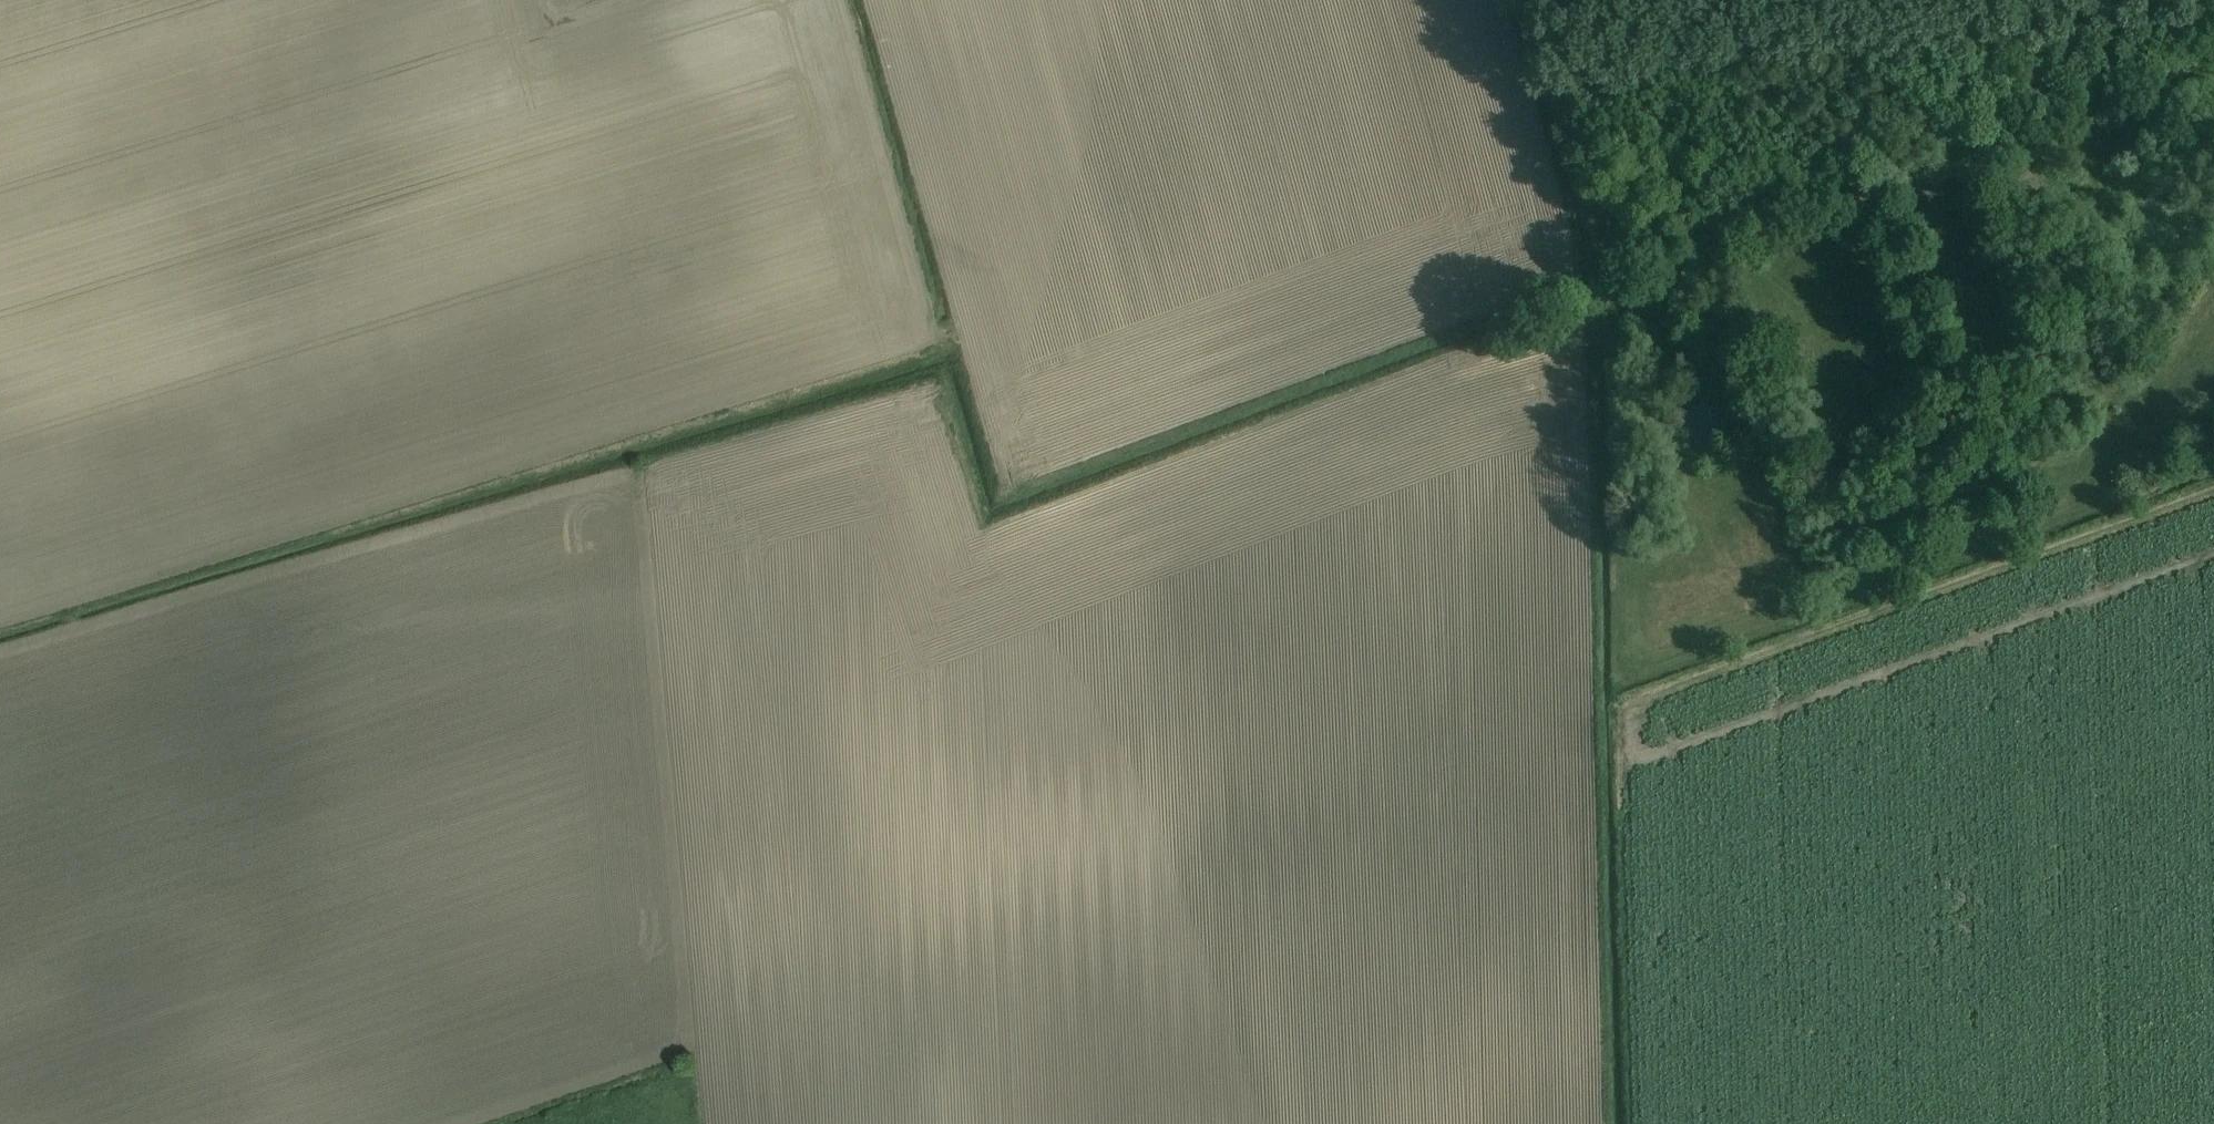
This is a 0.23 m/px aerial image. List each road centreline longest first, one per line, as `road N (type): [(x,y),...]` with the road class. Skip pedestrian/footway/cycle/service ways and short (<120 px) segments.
road 1 (track): [(2213,497),(2021,571),(2005,602),(2041,1123)]

